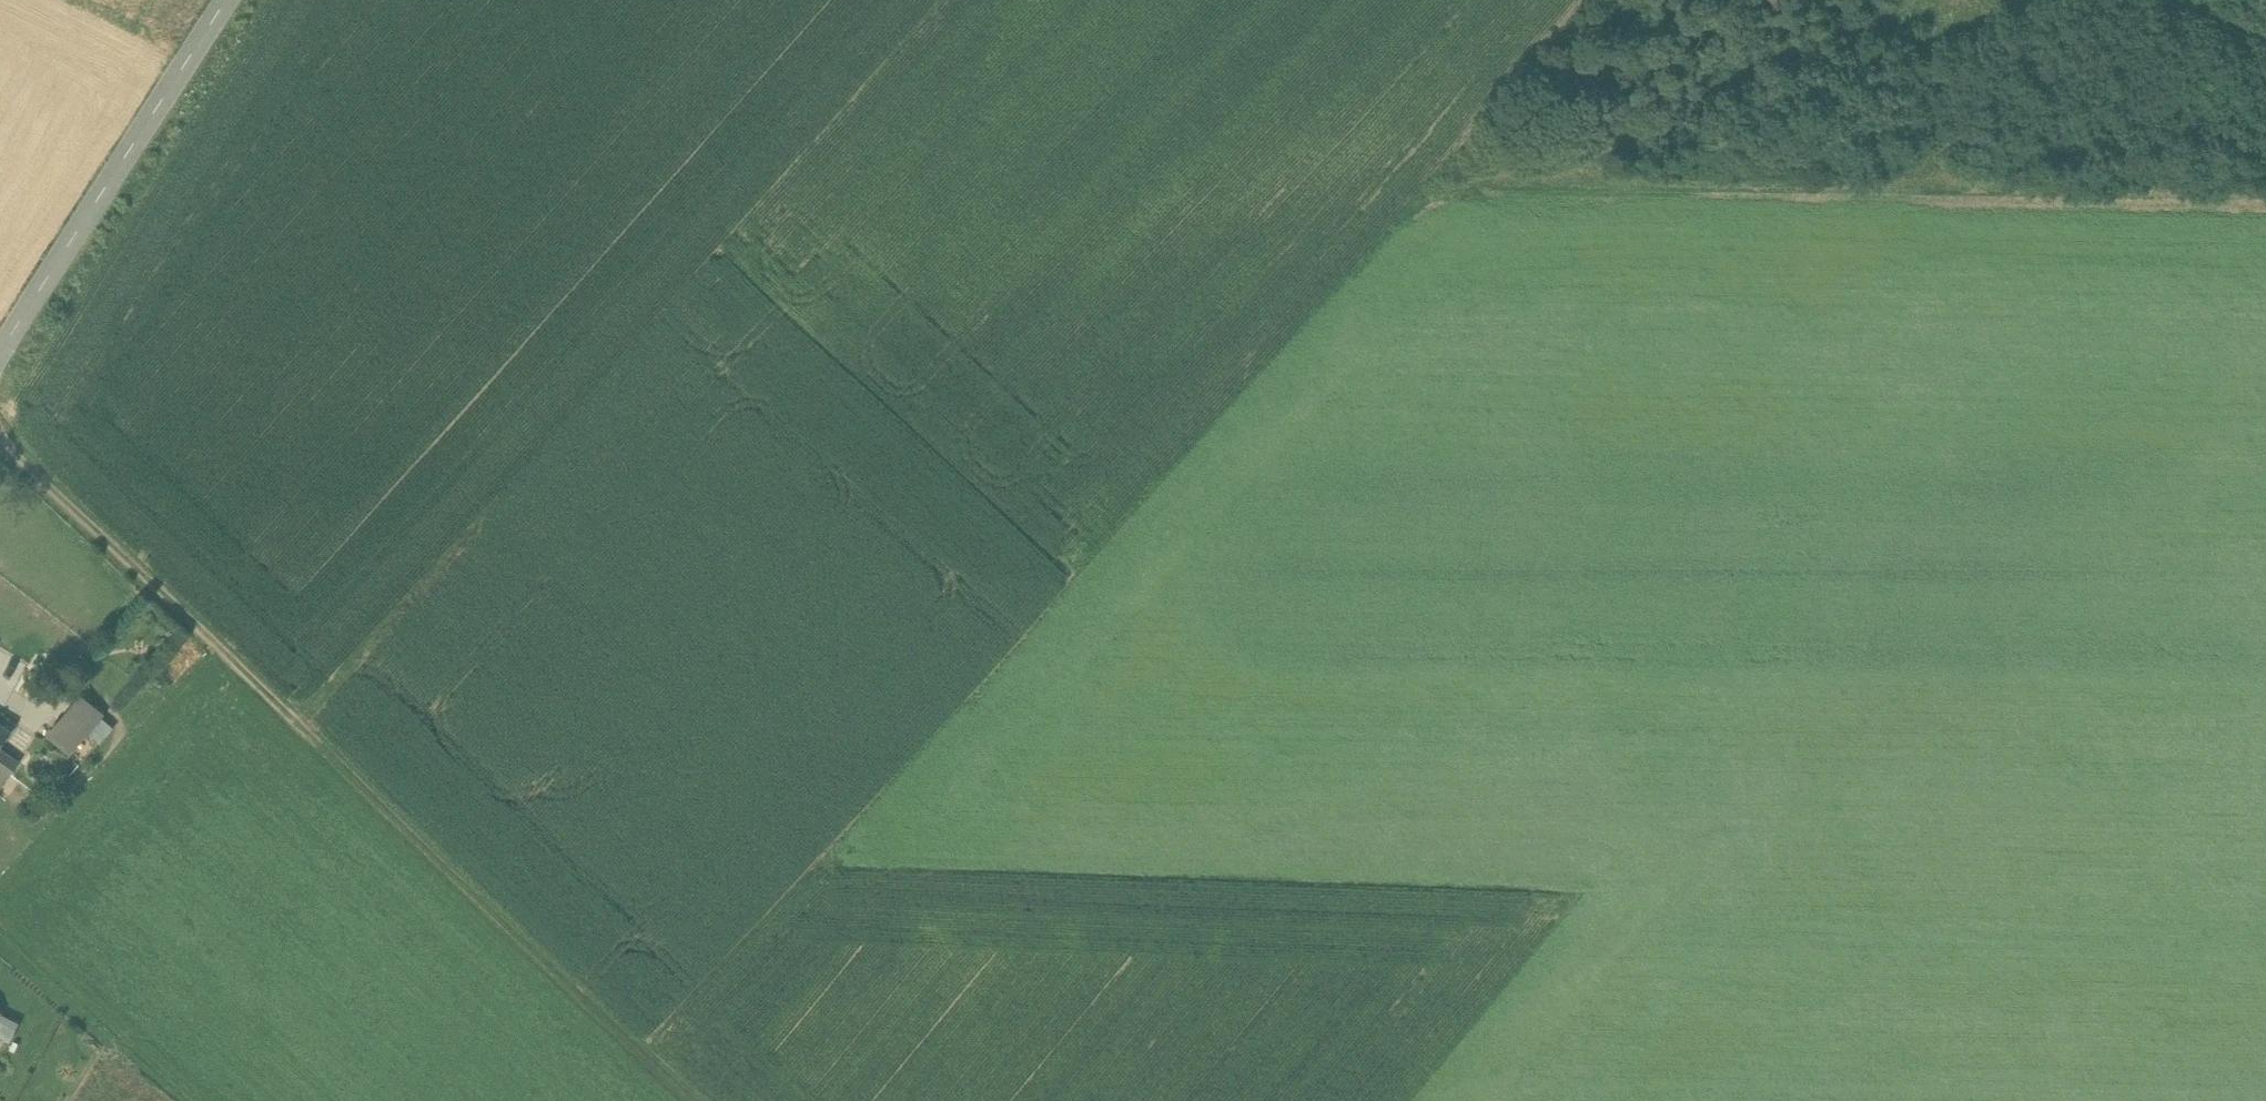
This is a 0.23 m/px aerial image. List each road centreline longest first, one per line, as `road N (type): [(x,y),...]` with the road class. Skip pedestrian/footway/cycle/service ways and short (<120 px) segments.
road 1 (tertiary): [(225,0),(0,351)]

